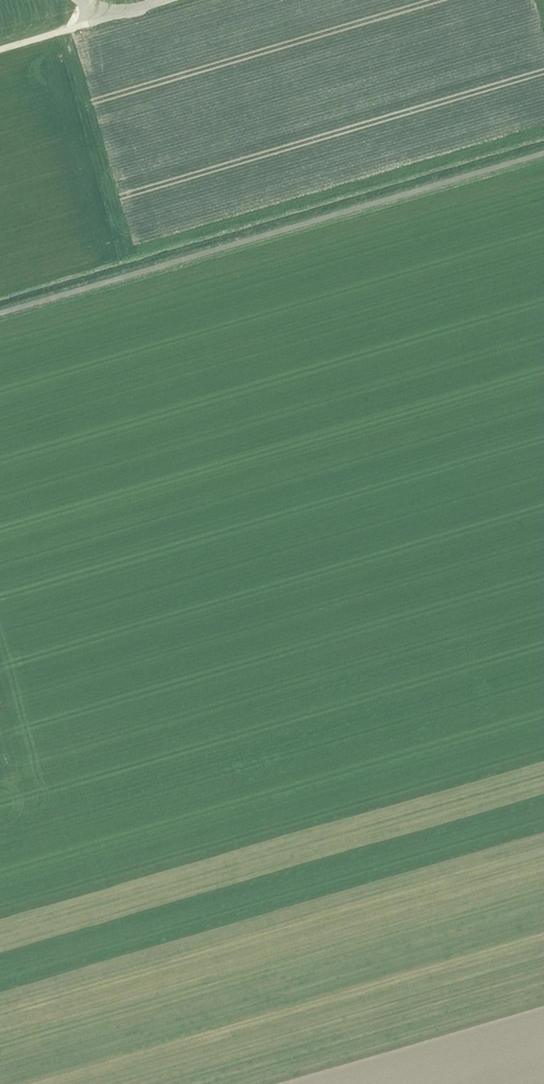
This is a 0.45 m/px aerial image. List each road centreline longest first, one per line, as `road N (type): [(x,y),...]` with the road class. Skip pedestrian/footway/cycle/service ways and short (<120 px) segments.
road 1 (track): [(154,0),(0,49)]

